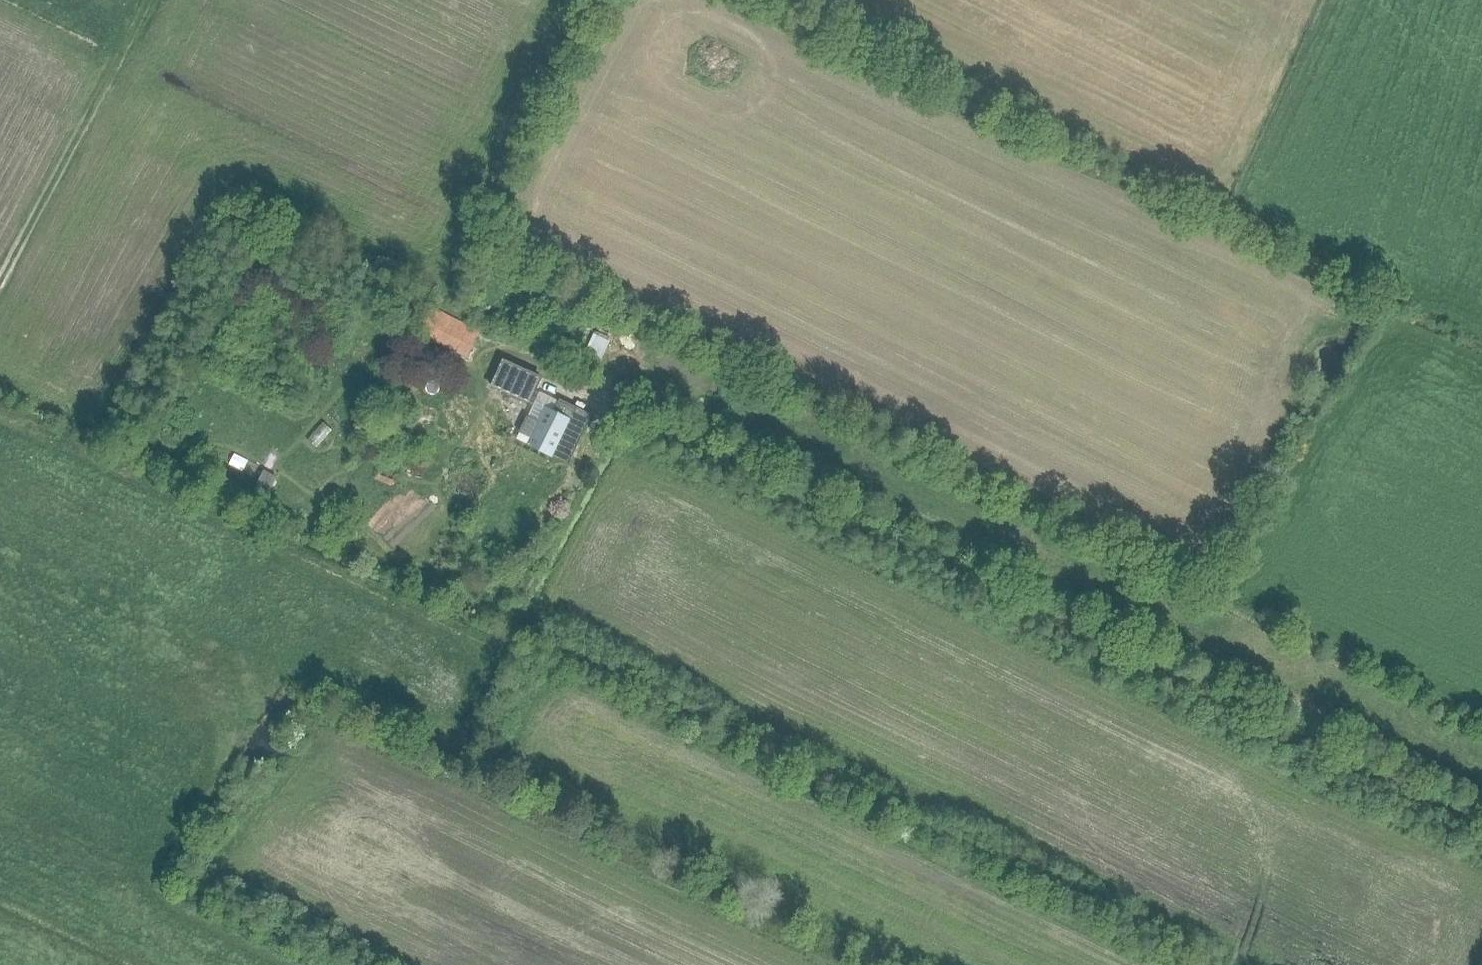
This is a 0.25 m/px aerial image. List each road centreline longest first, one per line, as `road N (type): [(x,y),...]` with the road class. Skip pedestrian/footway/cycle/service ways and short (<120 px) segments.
road 1 (track): [(1481,825),(593,396)]

